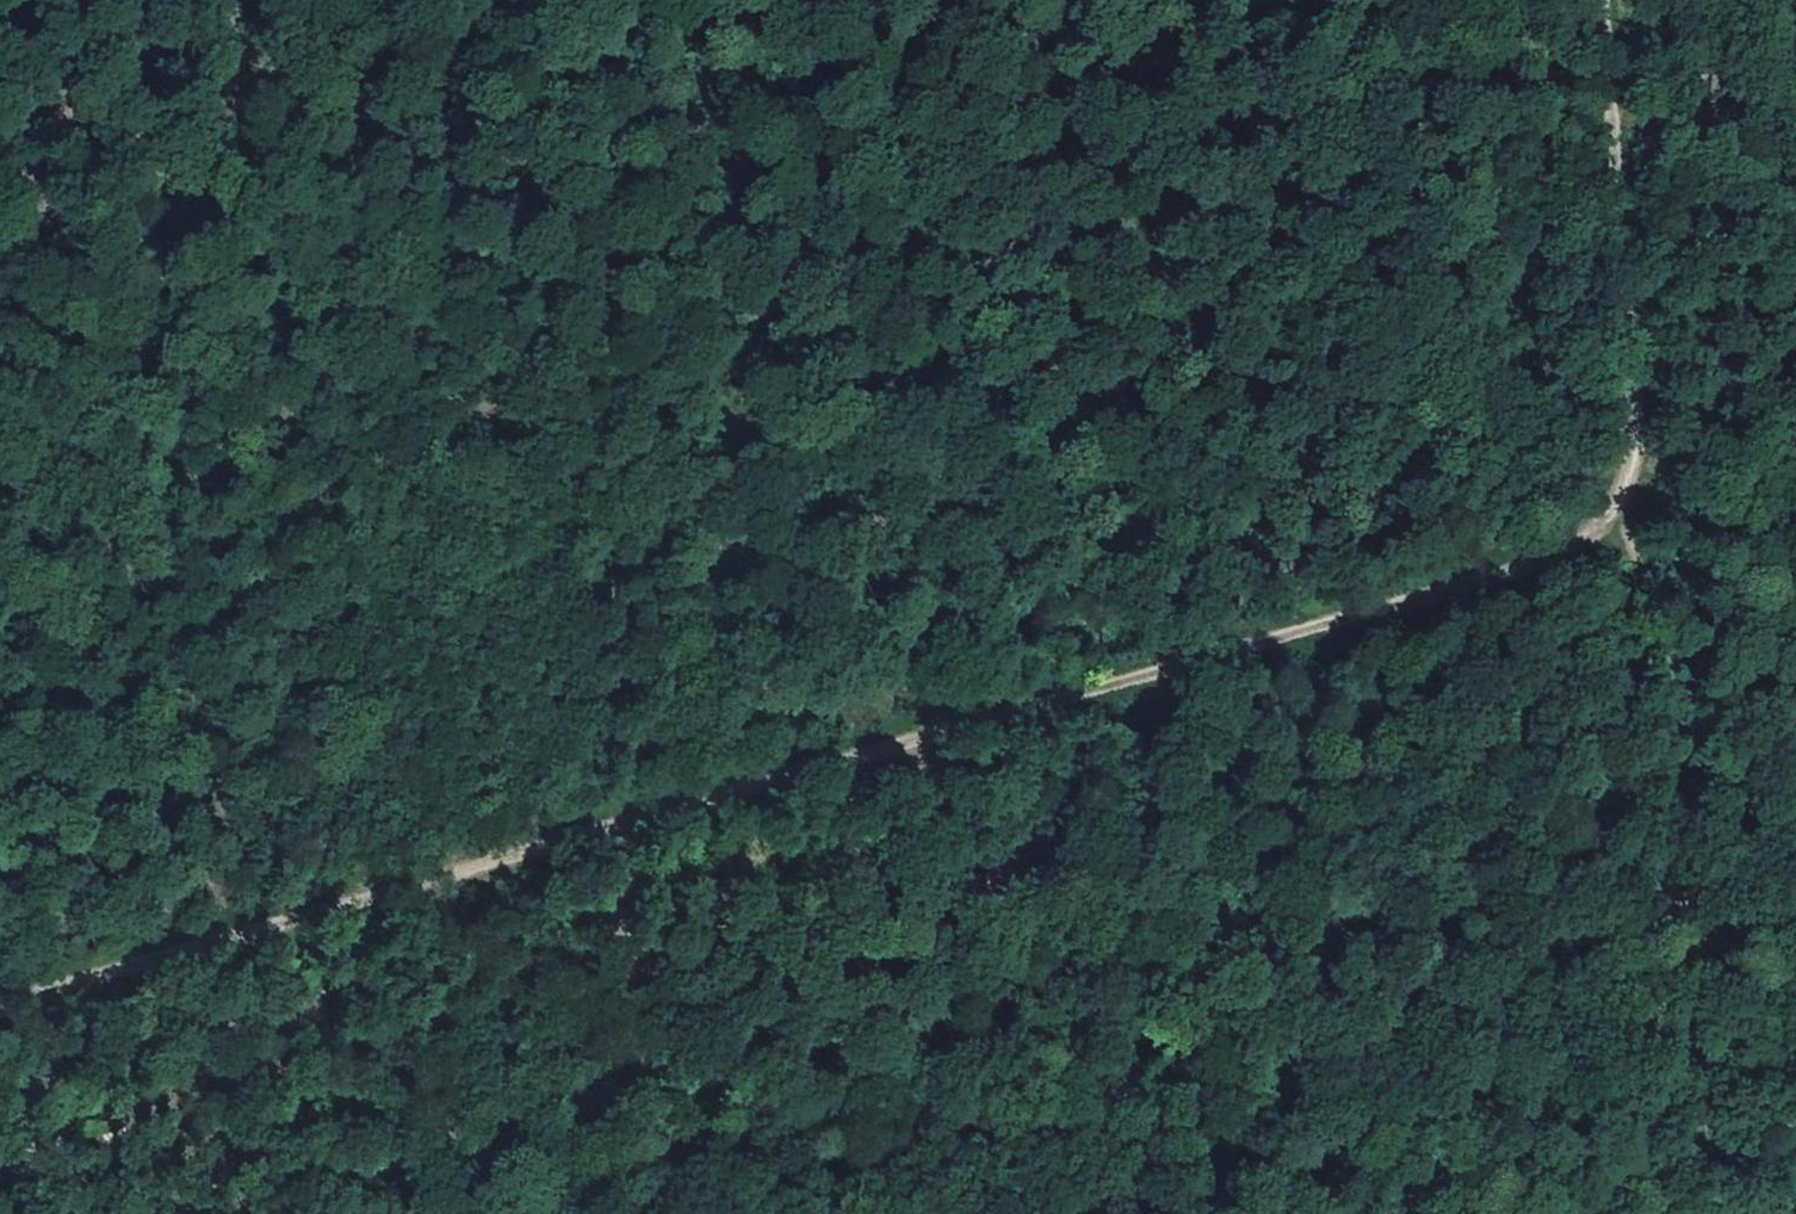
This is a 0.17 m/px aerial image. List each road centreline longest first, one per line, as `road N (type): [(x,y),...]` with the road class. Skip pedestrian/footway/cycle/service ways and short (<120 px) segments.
road 1 (track): [(1604,0),(1632,361),(1603,497),(1403,621),(988,726),(0,1012)]

